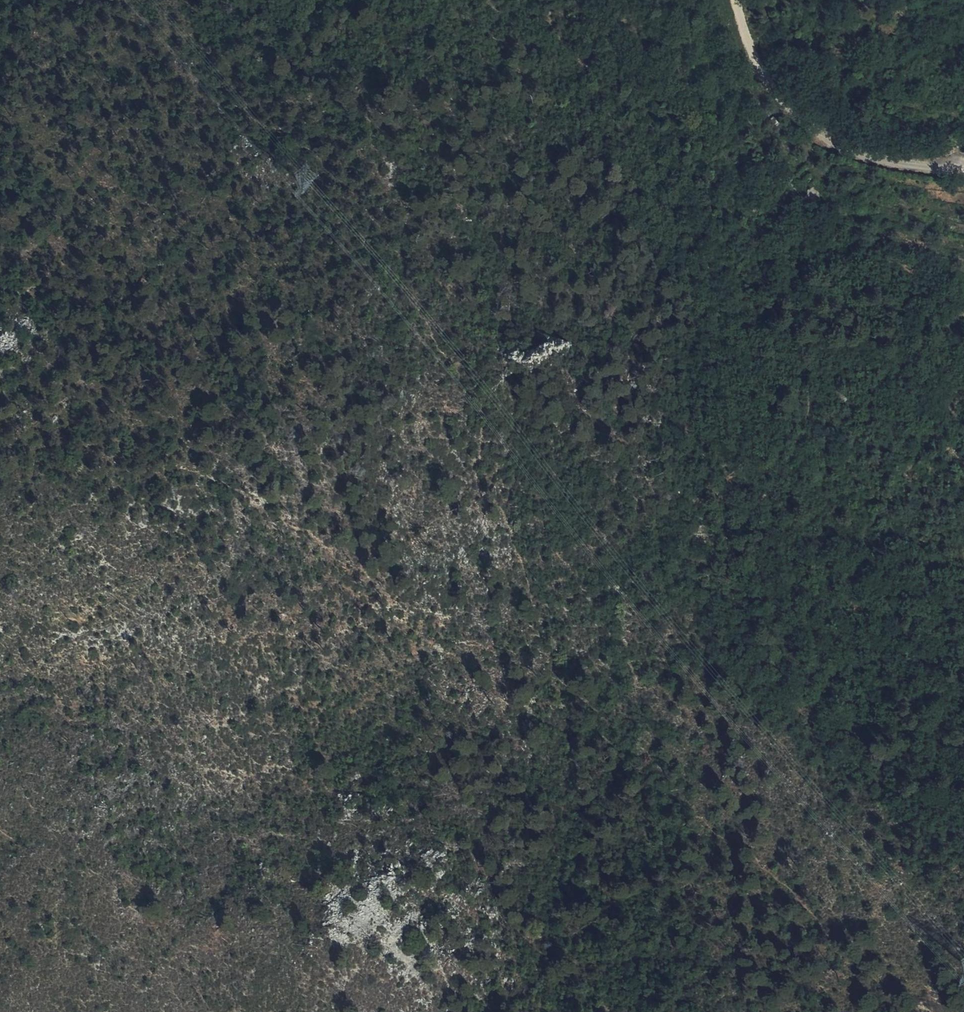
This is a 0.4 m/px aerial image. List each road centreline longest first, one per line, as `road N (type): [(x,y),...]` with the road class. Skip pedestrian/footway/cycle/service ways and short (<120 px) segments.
road 1 (track): [(734,0),(756,63),(833,146),(876,161),(963,172)]

